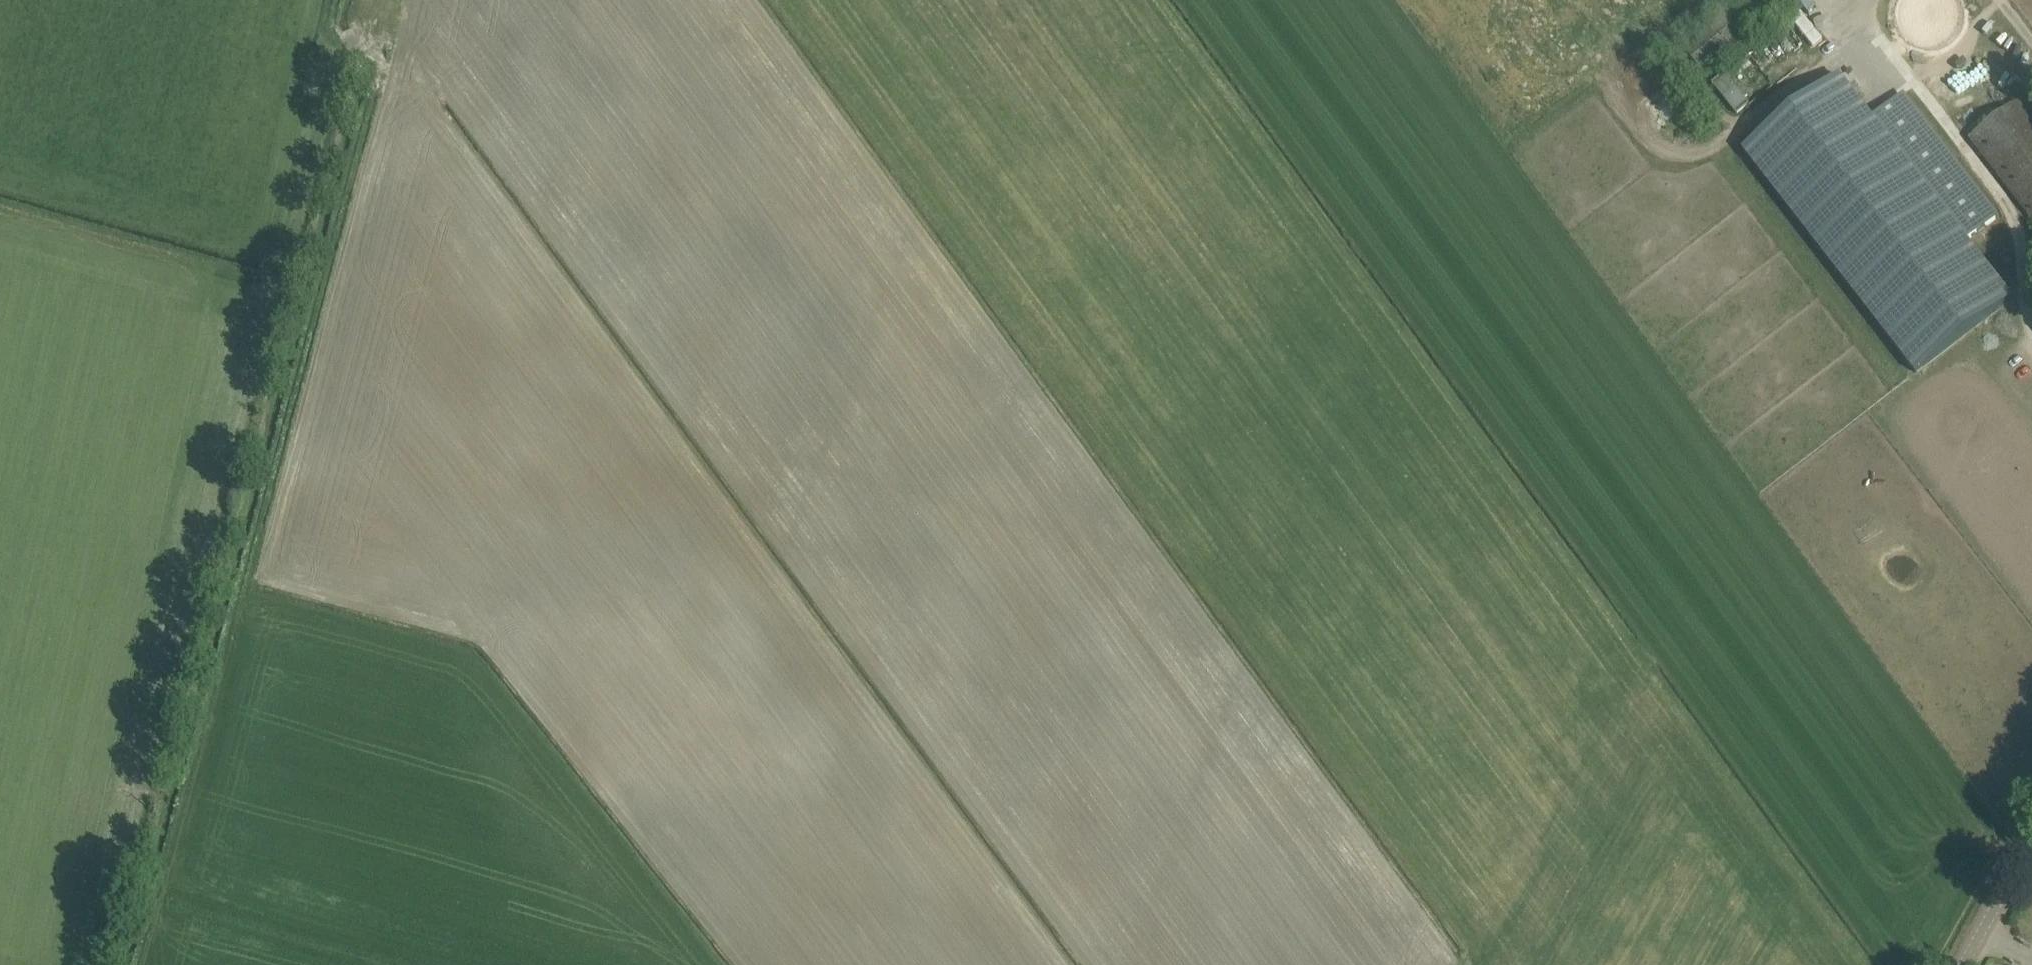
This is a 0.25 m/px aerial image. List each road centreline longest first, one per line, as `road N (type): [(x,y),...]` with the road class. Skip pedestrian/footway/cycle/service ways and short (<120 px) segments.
road 1 (unclassified): [(1961,964),(2031,834)]

